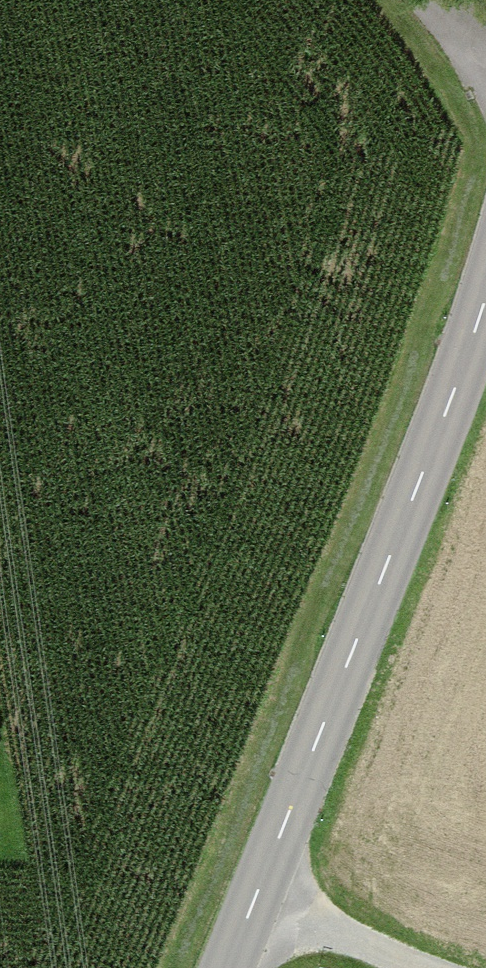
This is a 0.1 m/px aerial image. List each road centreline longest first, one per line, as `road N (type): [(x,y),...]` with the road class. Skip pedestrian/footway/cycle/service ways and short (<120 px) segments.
road 1 (tertiary): [(229,967),(485,297)]
road 2 (track): [(254,898),(421,967)]

